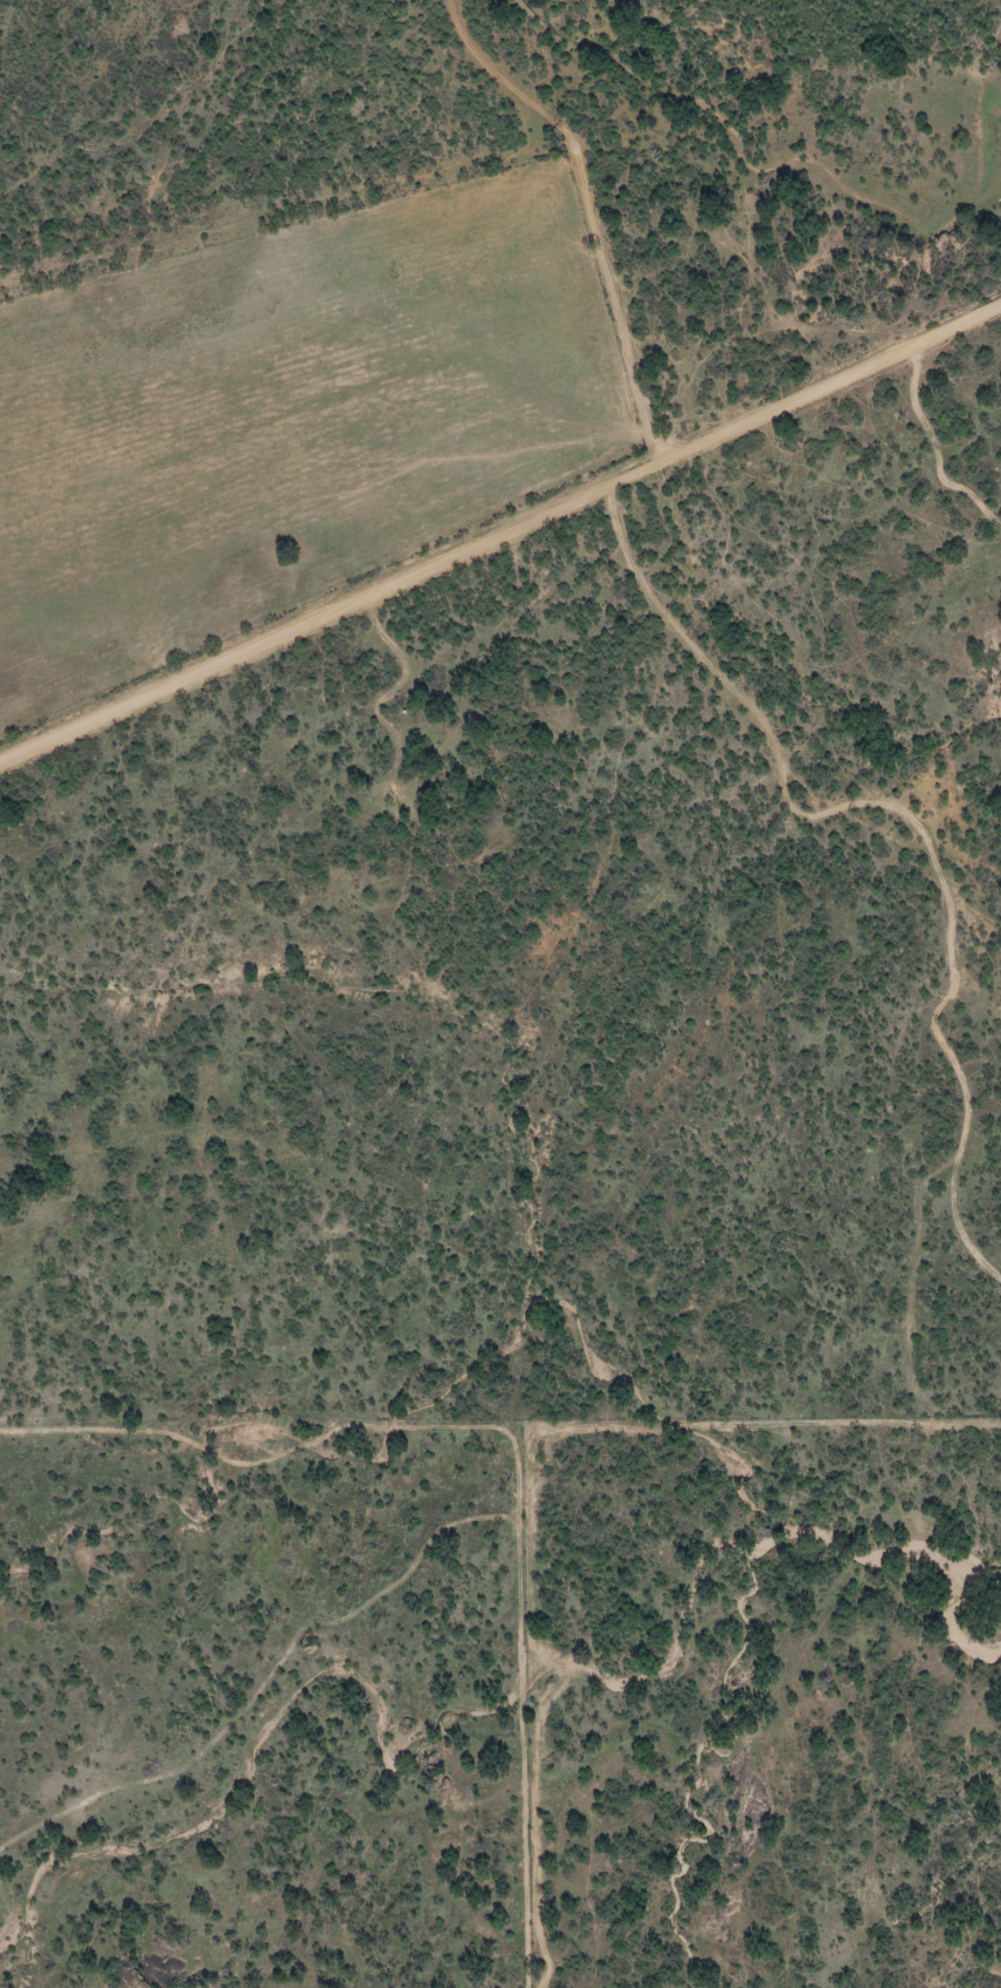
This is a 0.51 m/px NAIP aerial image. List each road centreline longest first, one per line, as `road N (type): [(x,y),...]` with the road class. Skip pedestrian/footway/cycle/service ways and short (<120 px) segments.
road 1 (residential): [(0,764),(1000,306)]

